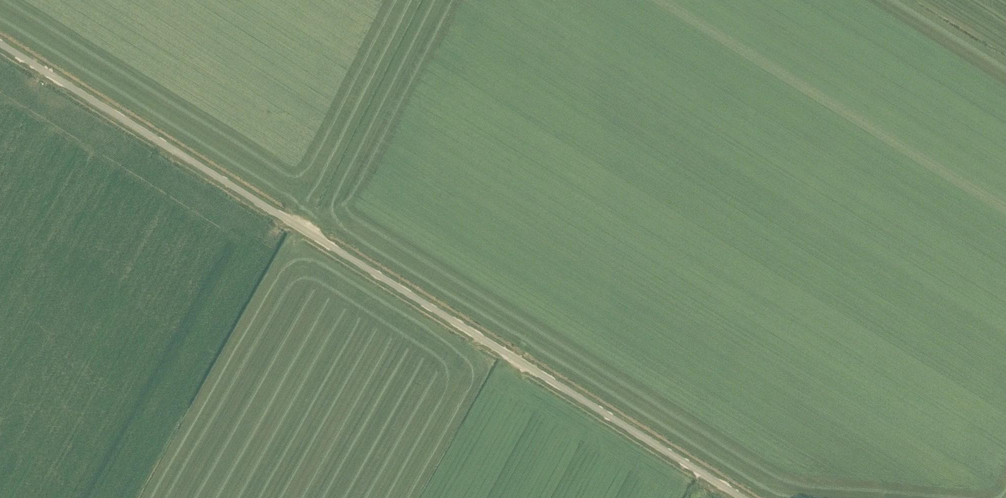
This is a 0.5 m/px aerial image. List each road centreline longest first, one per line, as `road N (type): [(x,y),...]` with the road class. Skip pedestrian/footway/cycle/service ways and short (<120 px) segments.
road 1 (unclassified): [(749,497),(0,40)]

